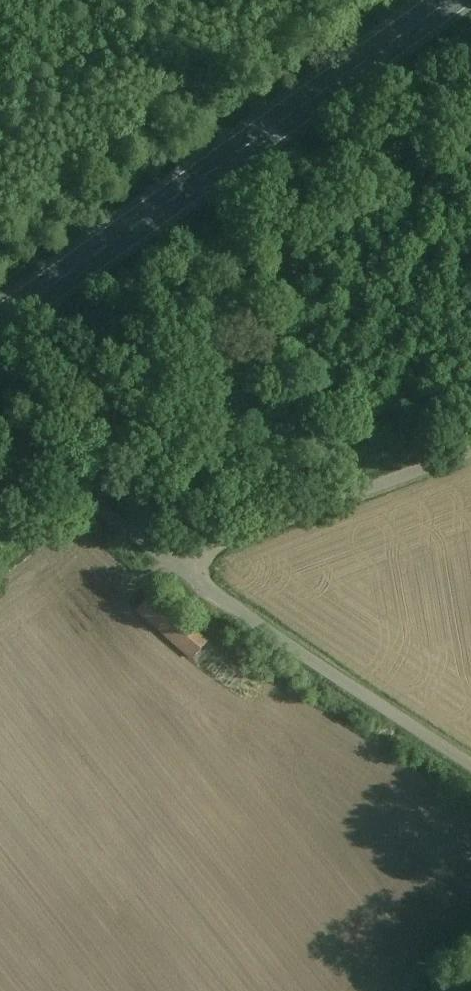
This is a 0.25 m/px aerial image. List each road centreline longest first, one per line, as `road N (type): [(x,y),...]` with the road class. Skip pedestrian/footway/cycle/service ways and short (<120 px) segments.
road 1 (secondary): [(453,0),(0,328)]
road 2 (unclassified): [(470,752),(182,550)]
road 3 (unclassified): [(182,550),(470,440)]
road 4 (unclassified): [(182,550),(0,414)]

